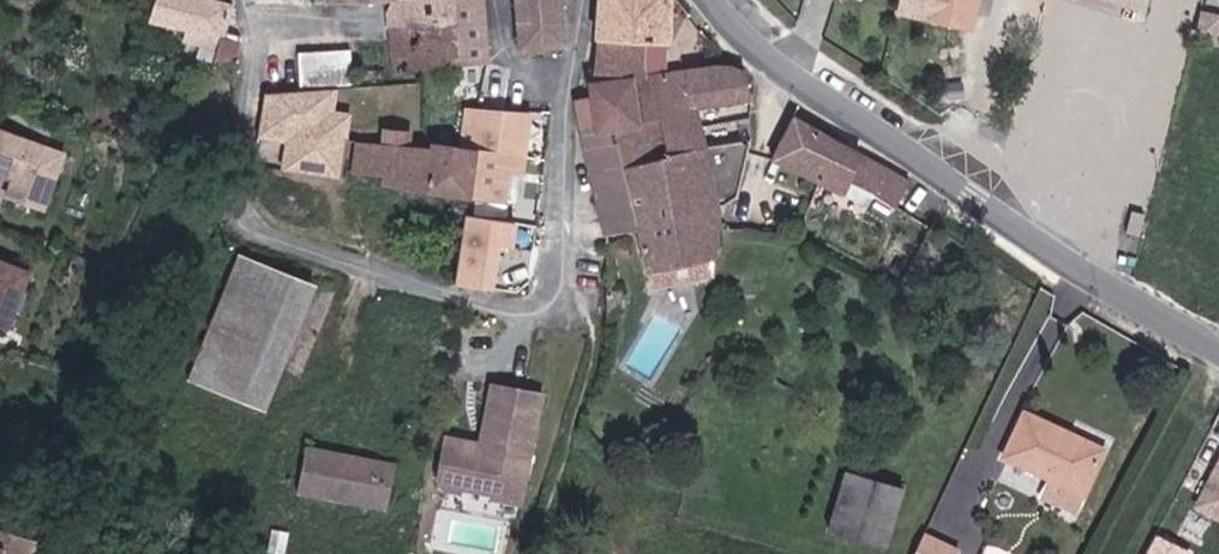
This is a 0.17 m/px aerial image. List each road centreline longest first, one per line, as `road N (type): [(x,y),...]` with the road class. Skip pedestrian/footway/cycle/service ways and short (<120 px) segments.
road 1 (residential): [(580,94),(571,286),(548,314),(469,302),(256,235),(240,206),(259,52),(251,0)]
road 2 (tertiary): [(713,0),(779,64),(982,204),(1218,345)]
road 3 (residential): [(503,0),(511,57),(534,83),(580,94)]

